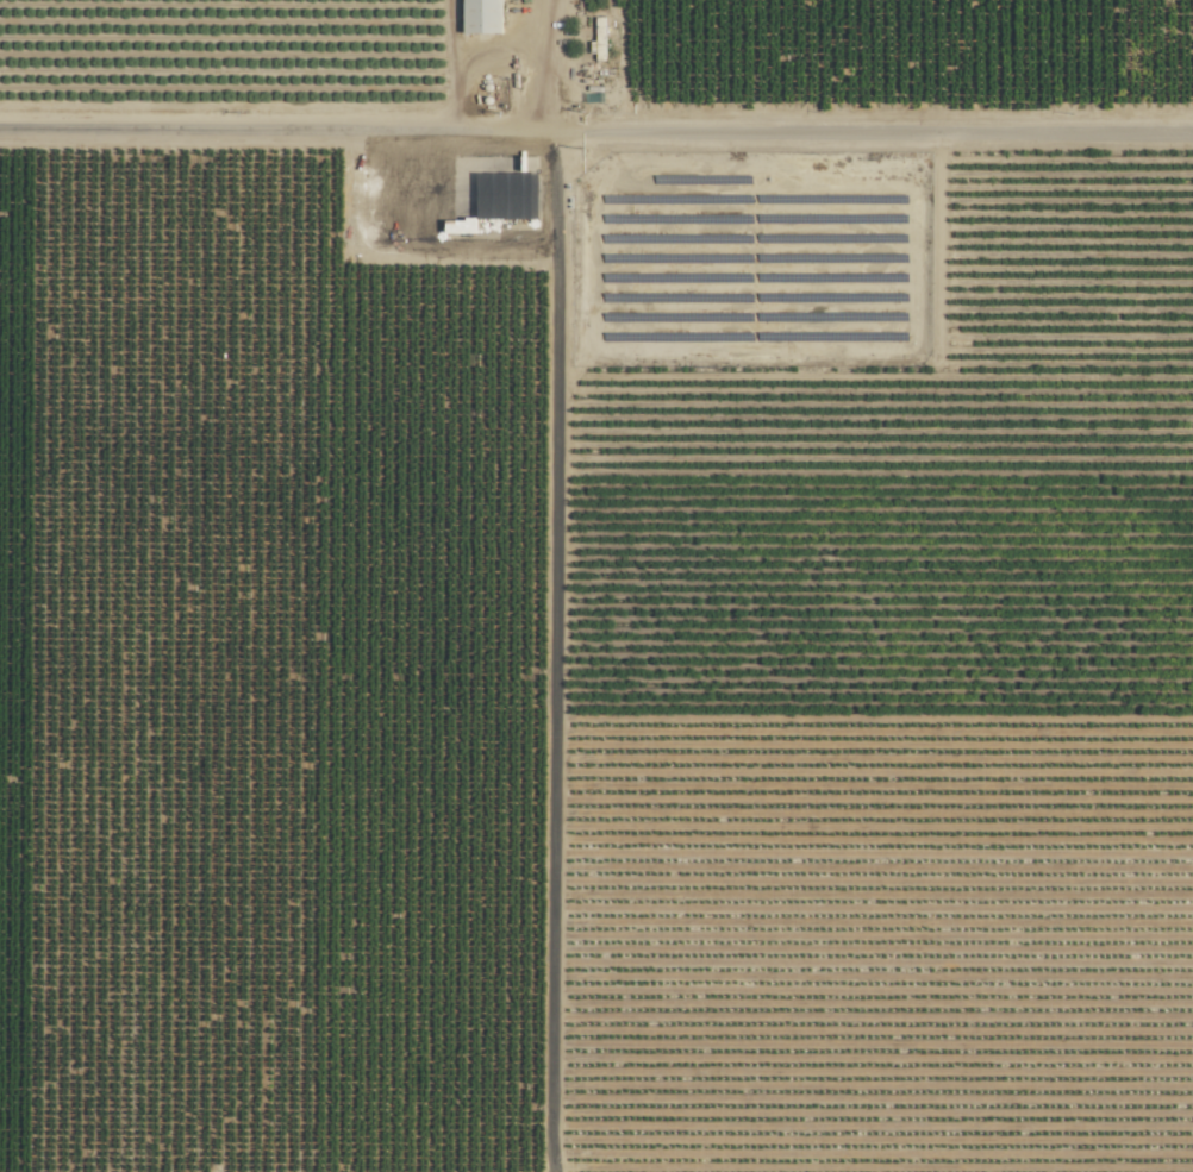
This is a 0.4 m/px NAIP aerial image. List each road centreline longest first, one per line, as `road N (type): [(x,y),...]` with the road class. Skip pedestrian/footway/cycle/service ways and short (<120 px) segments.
road 1 (residential): [(1192,142),(0,147)]

